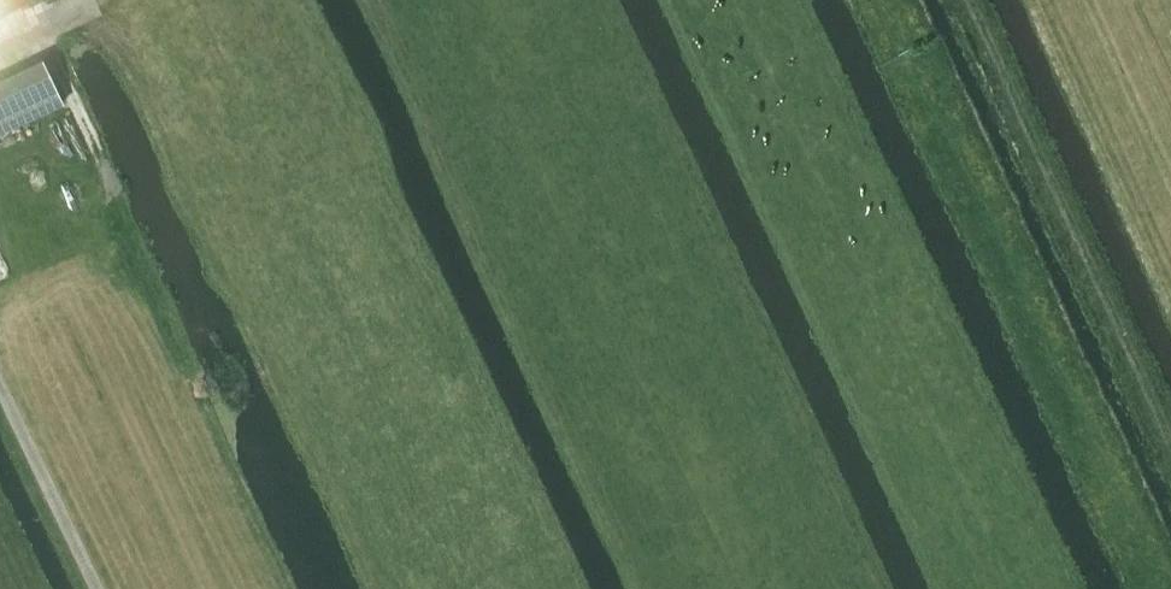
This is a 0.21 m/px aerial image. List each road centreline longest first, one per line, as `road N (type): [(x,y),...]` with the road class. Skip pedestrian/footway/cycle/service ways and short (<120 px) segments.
road 1 (track): [(0,386),(98,588)]

